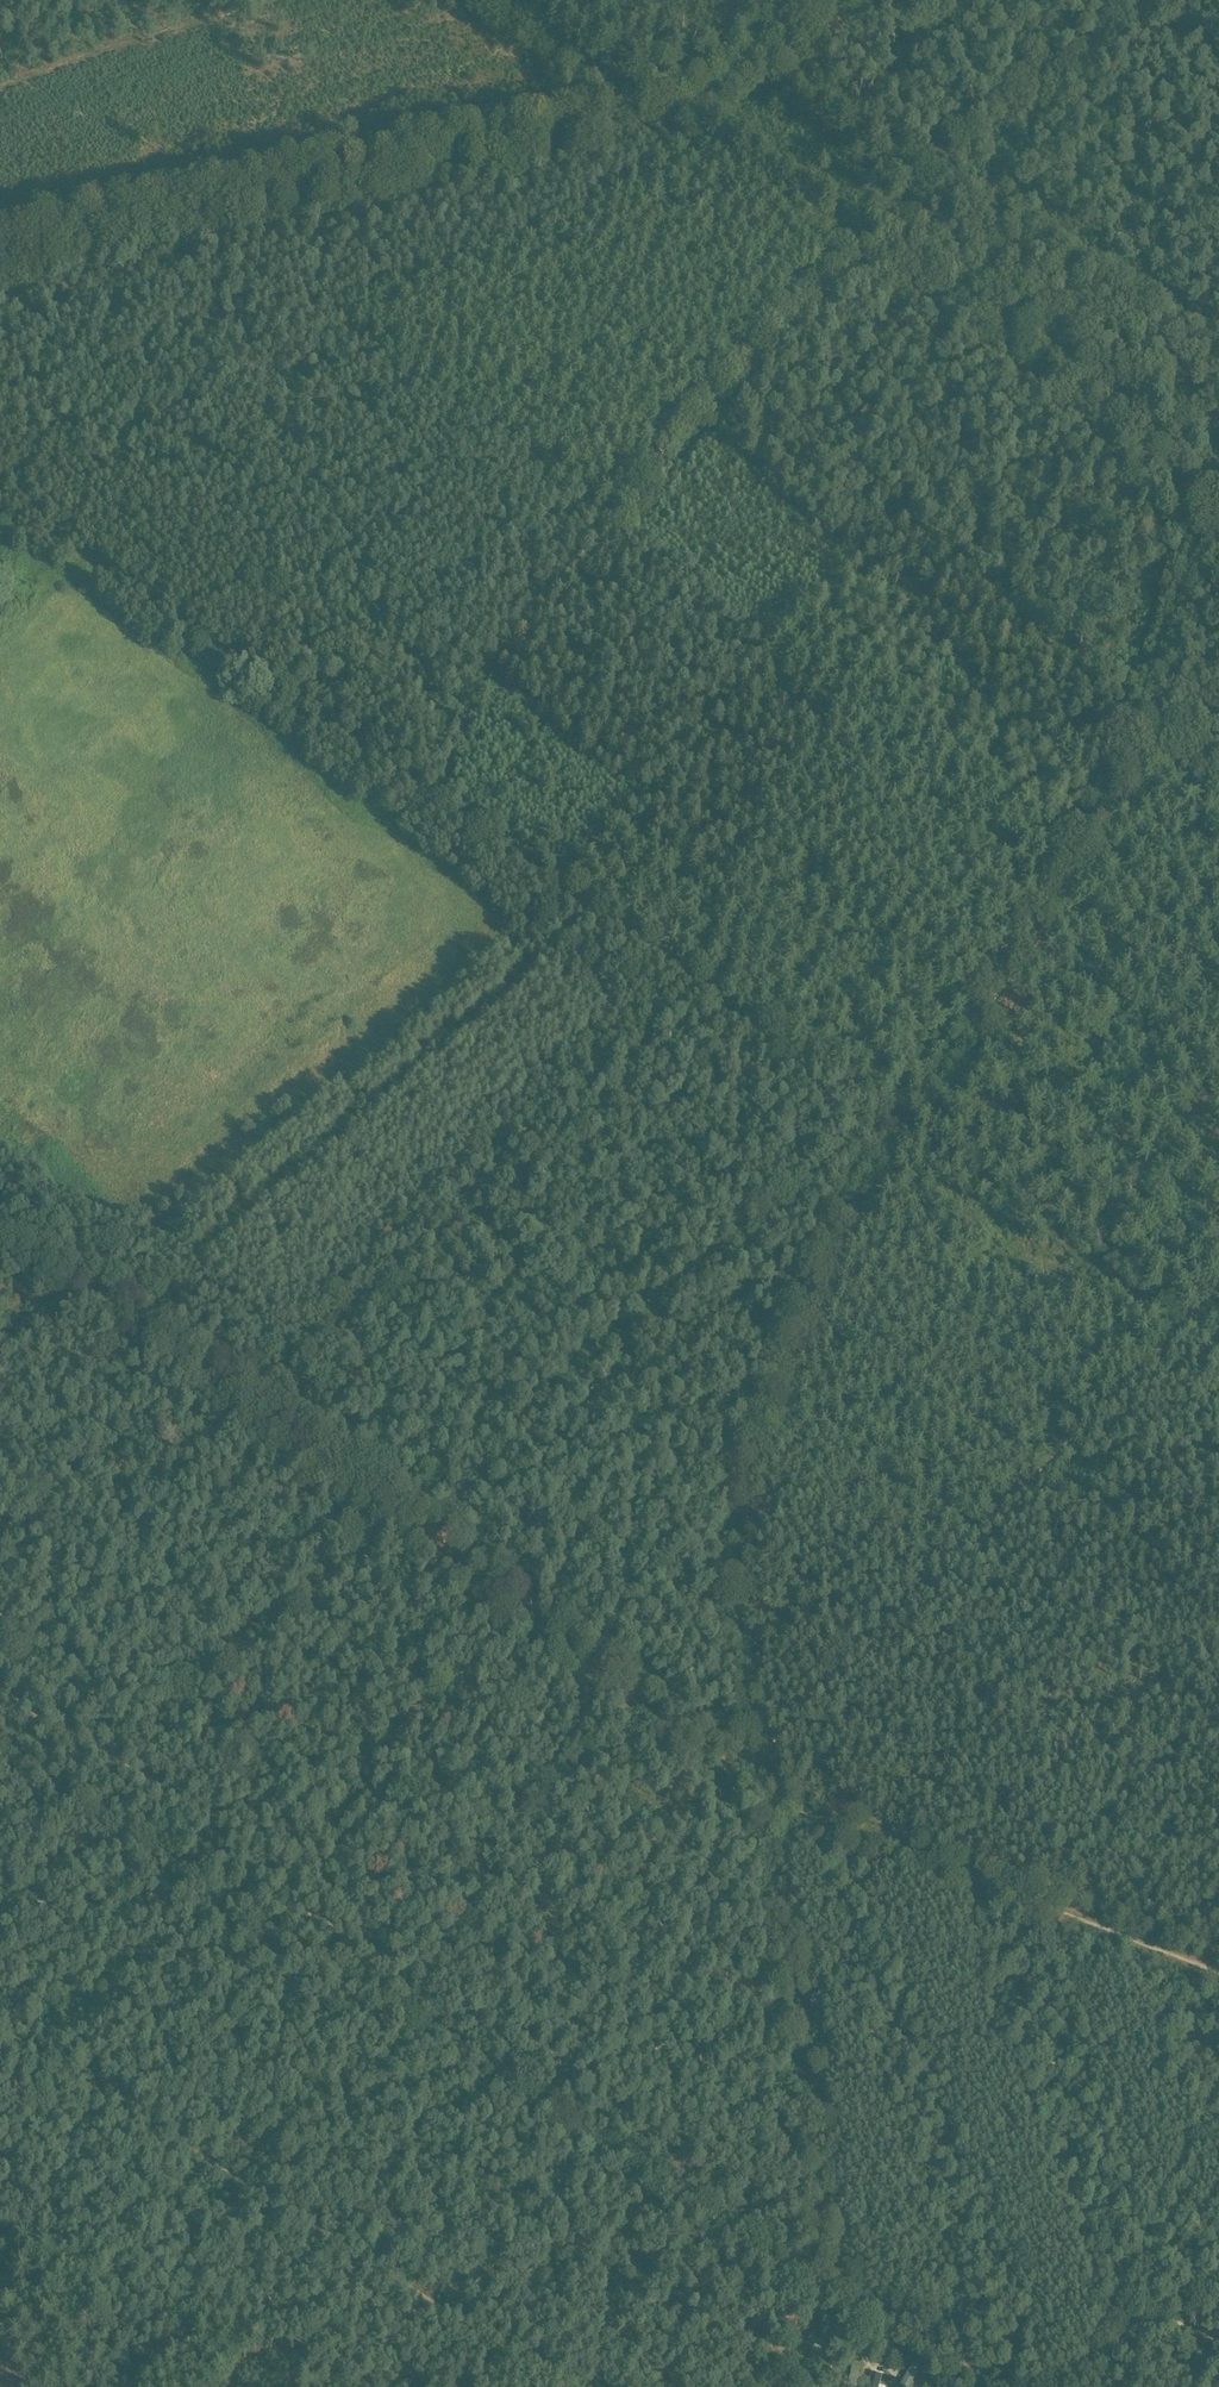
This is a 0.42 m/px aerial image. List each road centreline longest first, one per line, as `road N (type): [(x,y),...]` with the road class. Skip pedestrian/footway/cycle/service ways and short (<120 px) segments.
road 1 (track): [(744,1763),(734,1541),(765,1410),(853,1196),(1065,857),(1210,509)]
road 2 (track): [(985,2386),(0,1751)]
road 3 (unclassified): [(0,273),(263,203),(653,126),(704,102),(806,0)]
road 4 (track): [(0,515),(708,1002)]
road 5 (track): [(742,1781),(744,1763),(1218,1290)]
road 6 (track): [(0,2026),(574,2386)]
road 7 (track): [(776,2386),(804,2274),(814,2151),(742,1781)]
road 8 (track): [(1218,1960),(742,1781)]
road 9 (track): [(1069,2386),(1218,2080)]

